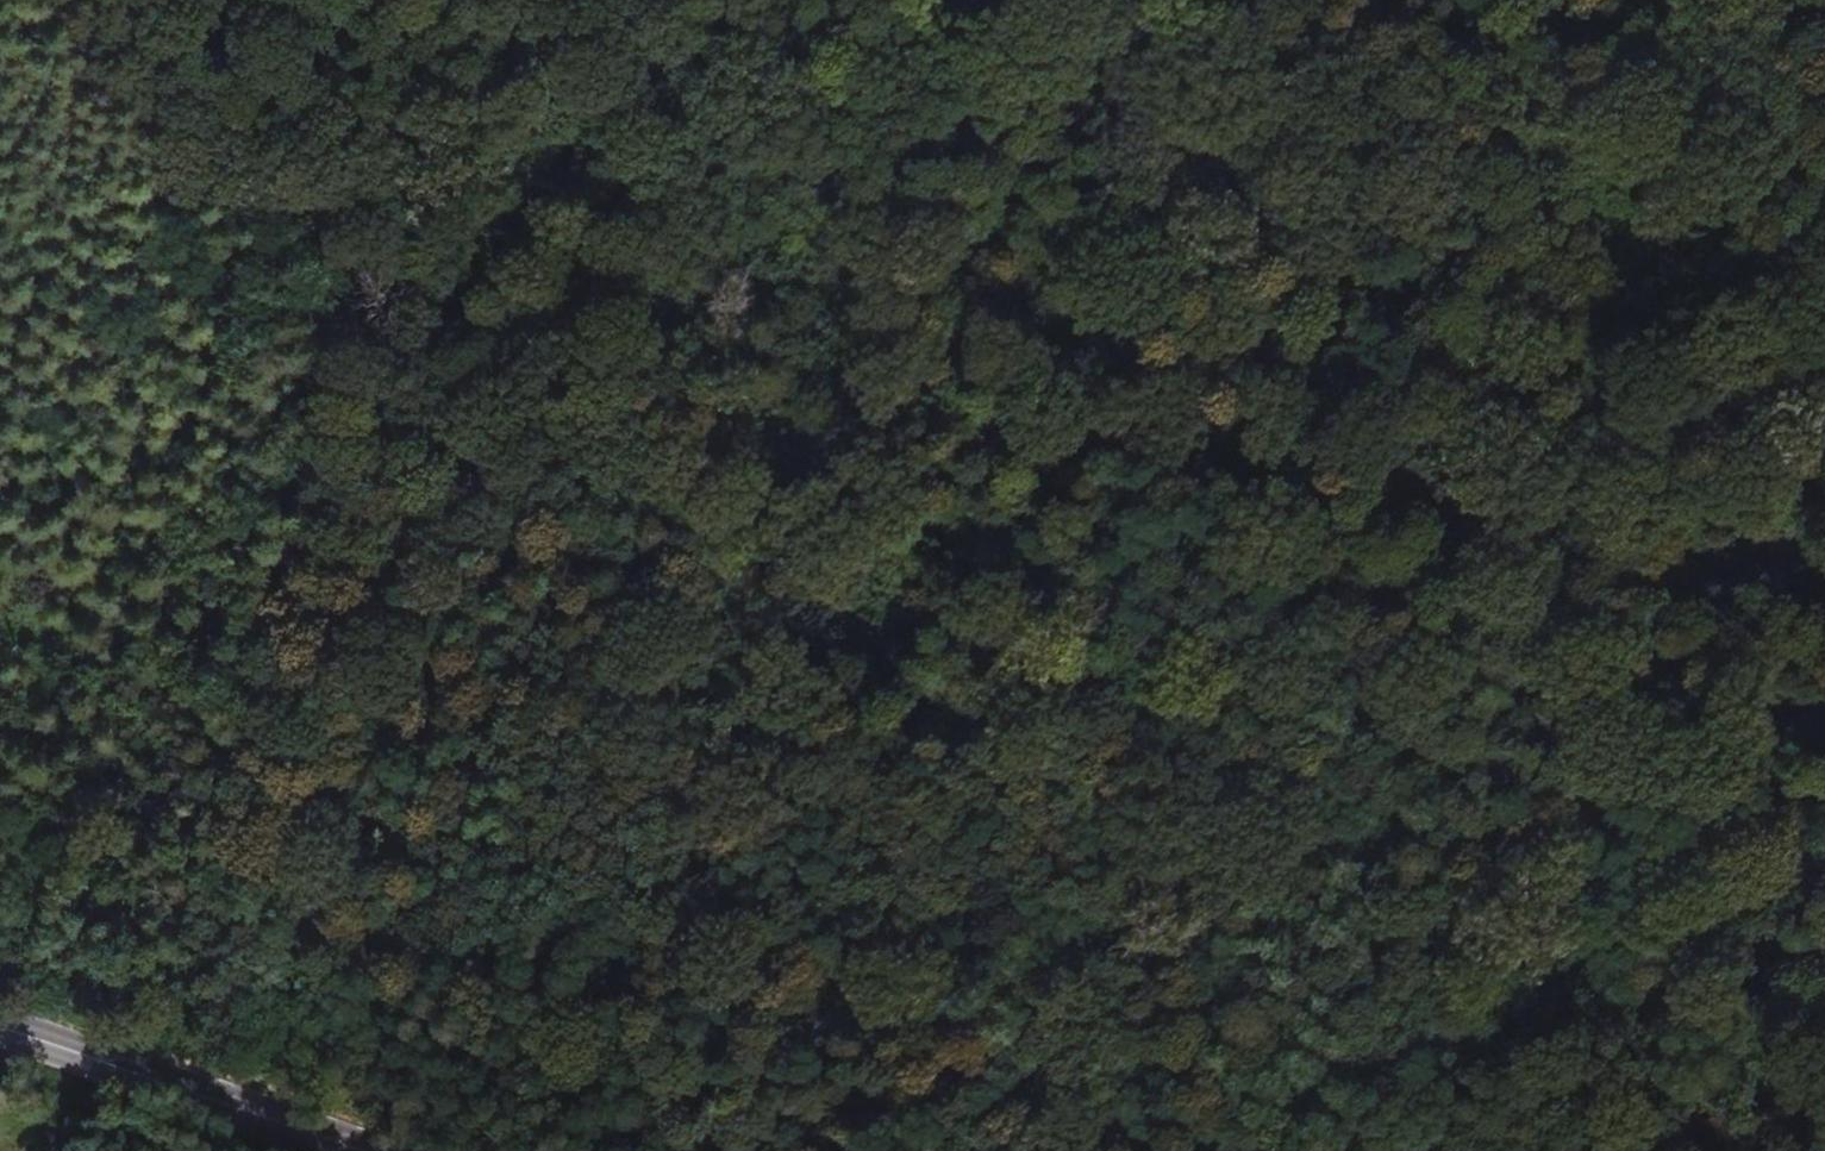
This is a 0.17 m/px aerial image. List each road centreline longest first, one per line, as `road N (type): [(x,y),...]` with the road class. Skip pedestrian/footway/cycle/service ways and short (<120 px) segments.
road 1 (primary): [(365,1150),(0,1027)]

